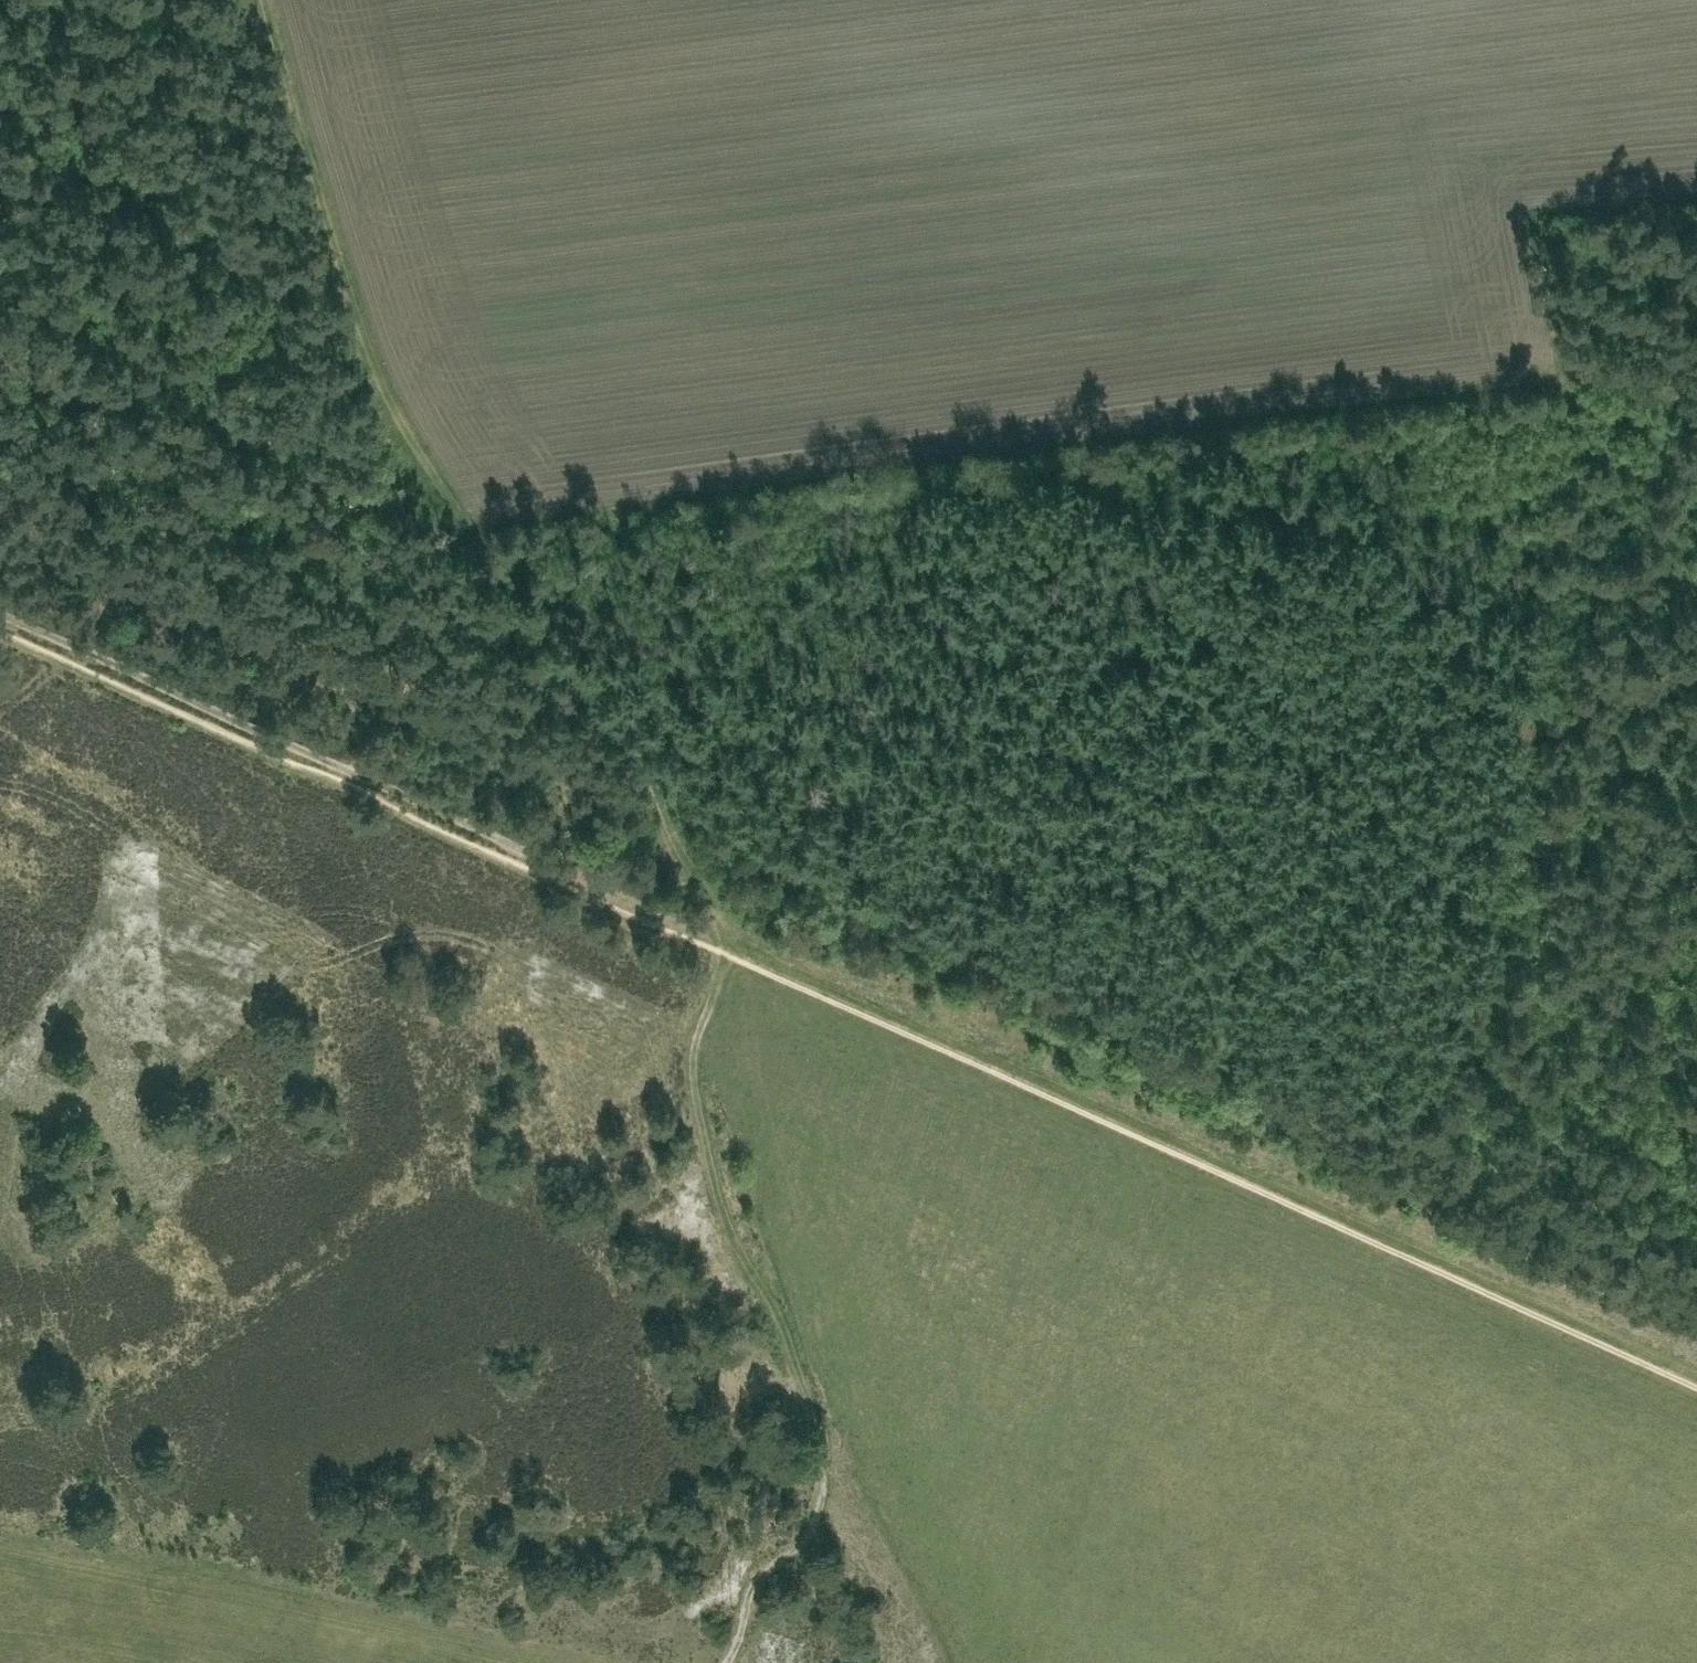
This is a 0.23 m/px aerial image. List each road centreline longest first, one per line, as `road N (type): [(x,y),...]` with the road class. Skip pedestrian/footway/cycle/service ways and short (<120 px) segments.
road 1 (track): [(278,0),(375,380),(418,460),(645,744),(733,935),(728,959)]
road 2 (track): [(741,965),(714,1071),(762,1243),(864,1493),(758,1563),(731,1662)]

